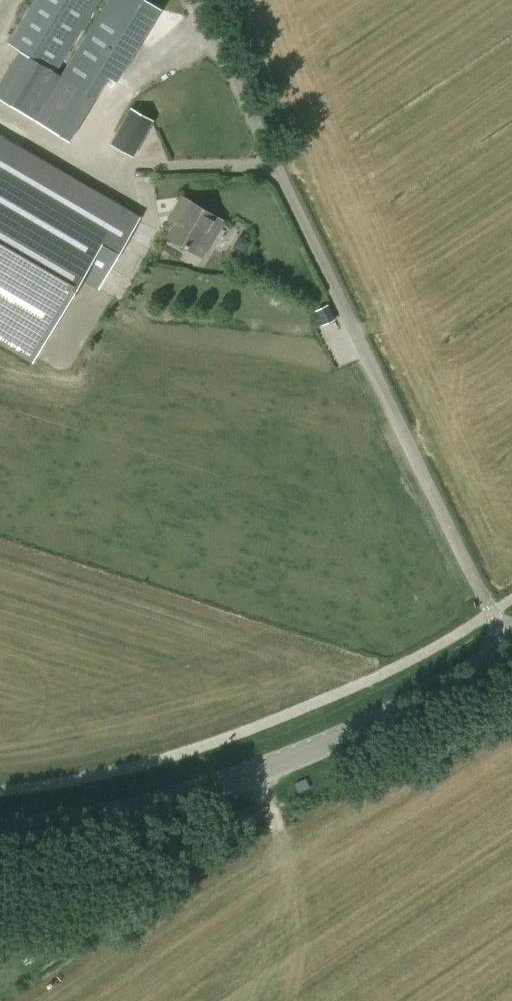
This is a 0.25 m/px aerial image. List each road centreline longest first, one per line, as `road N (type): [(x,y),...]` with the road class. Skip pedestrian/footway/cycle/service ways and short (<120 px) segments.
road 1 (unclassified): [(511,644),(195,0)]
road 2 (tertiary): [(0,831),(252,777),(419,701),(511,645)]
road 3 (track): [(252,777),(278,831),(286,869),(272,941),(243,1000)]

